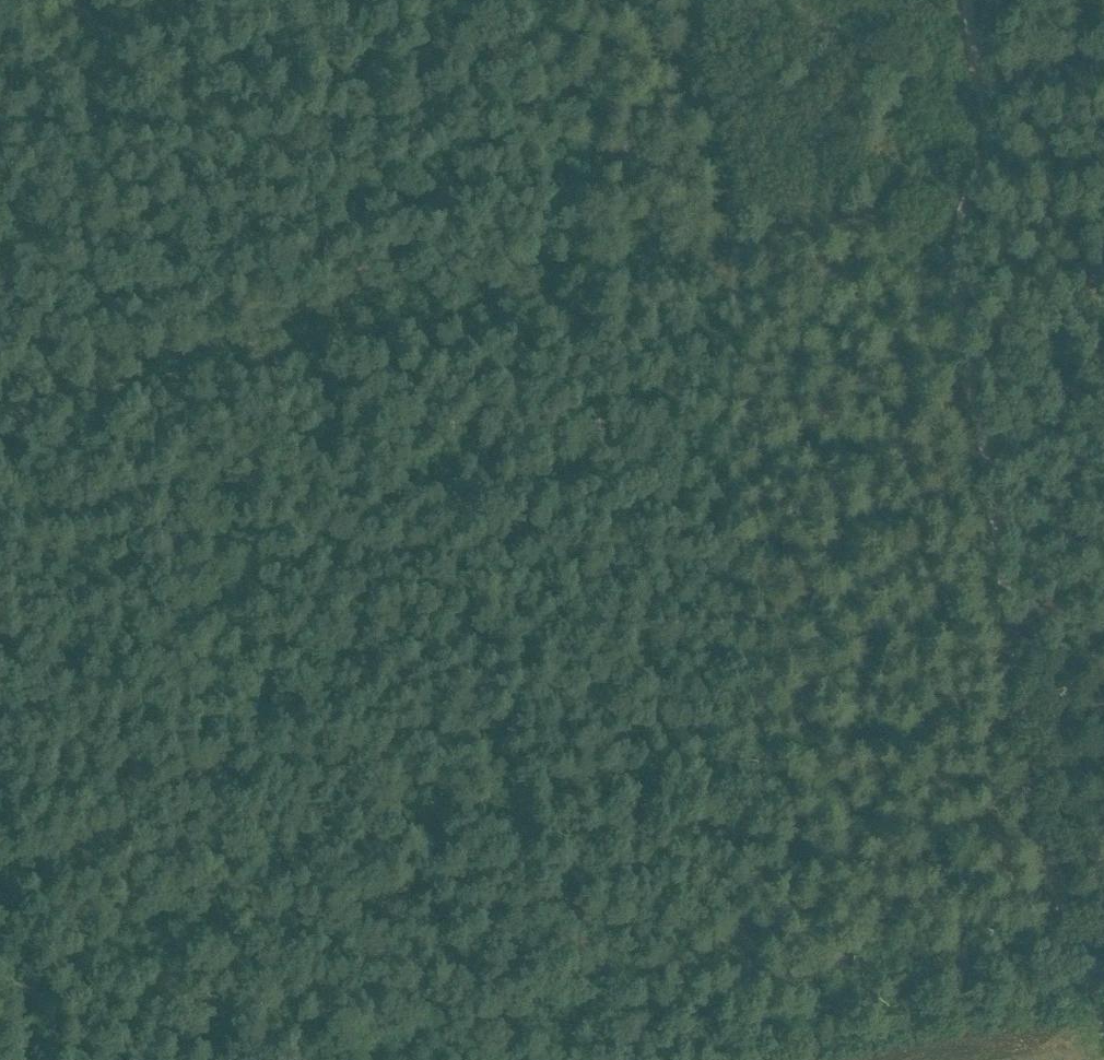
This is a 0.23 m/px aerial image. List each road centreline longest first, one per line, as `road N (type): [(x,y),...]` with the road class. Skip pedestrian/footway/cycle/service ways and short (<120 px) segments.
road 1 (track): [(1017,678),(1017,644),(924,205)]
road 2 (track): [(1103,1021),(1075,955),(1017,678)]
road 3 (track): [(924,205),(965,187),(991,140),(966,0)]

